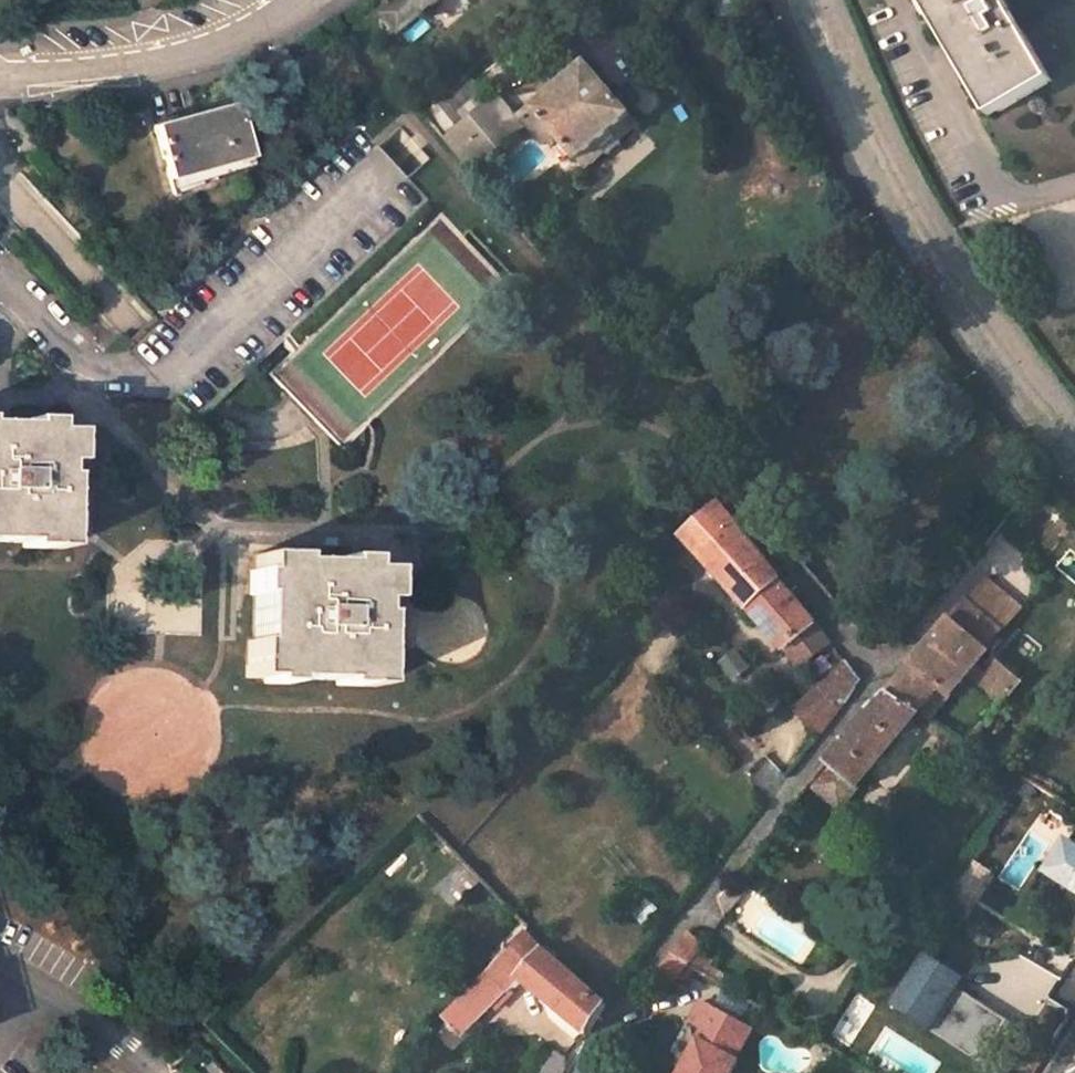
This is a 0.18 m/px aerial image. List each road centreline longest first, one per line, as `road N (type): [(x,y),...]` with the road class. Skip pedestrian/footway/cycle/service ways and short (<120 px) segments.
road 1 (residential): [(1074,441),(960,295),(882,158),(813,0)]
road 2 (residential): [(307,0),(240,40),(186,59),(0,73)]

